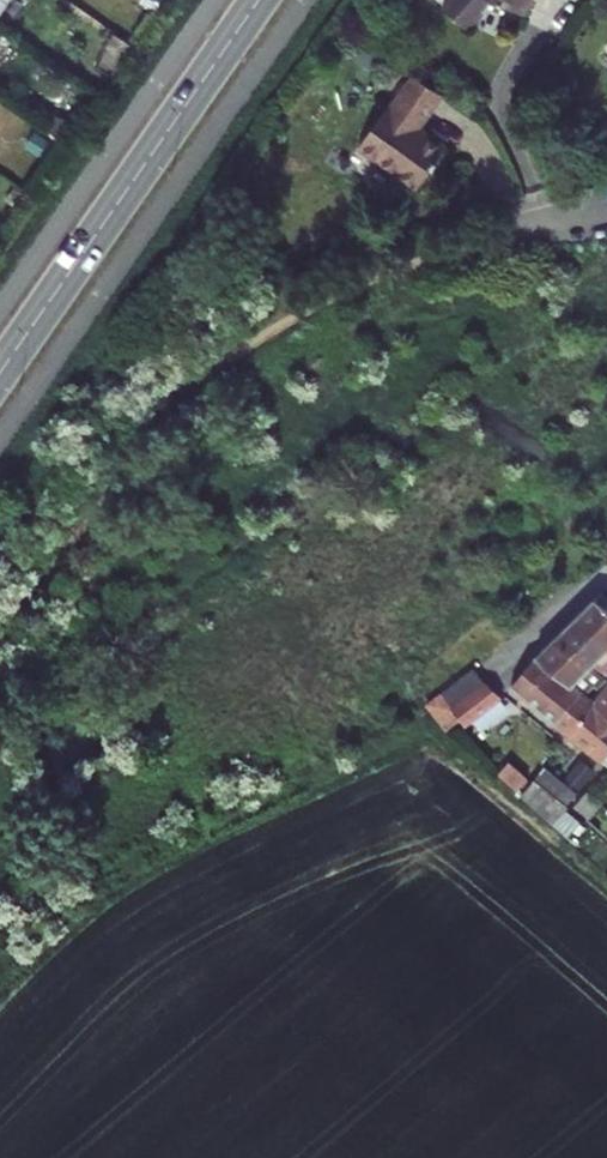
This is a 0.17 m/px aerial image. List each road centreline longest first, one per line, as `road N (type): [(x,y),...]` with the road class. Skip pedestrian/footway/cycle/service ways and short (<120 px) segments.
road 1 (primary): [(0,371),(258,0)]

